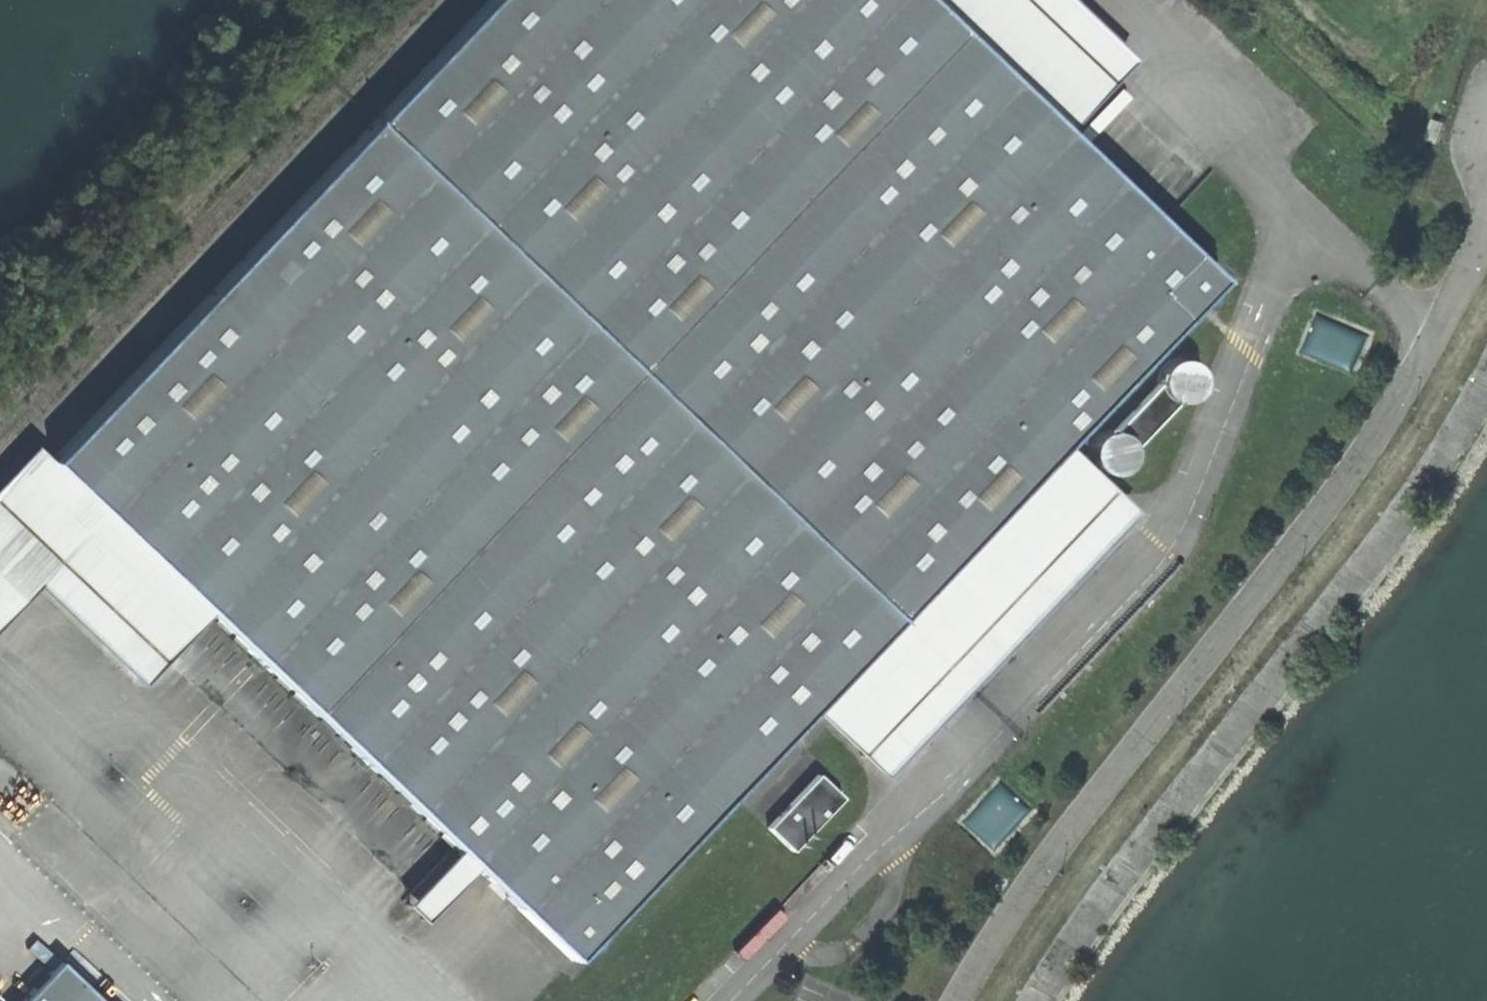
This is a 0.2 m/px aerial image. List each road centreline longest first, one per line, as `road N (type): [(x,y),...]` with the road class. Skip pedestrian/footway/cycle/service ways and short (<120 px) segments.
road 1 (unclassified): [(958,1000),(1071,829),(1371,449),(1486,235)]

